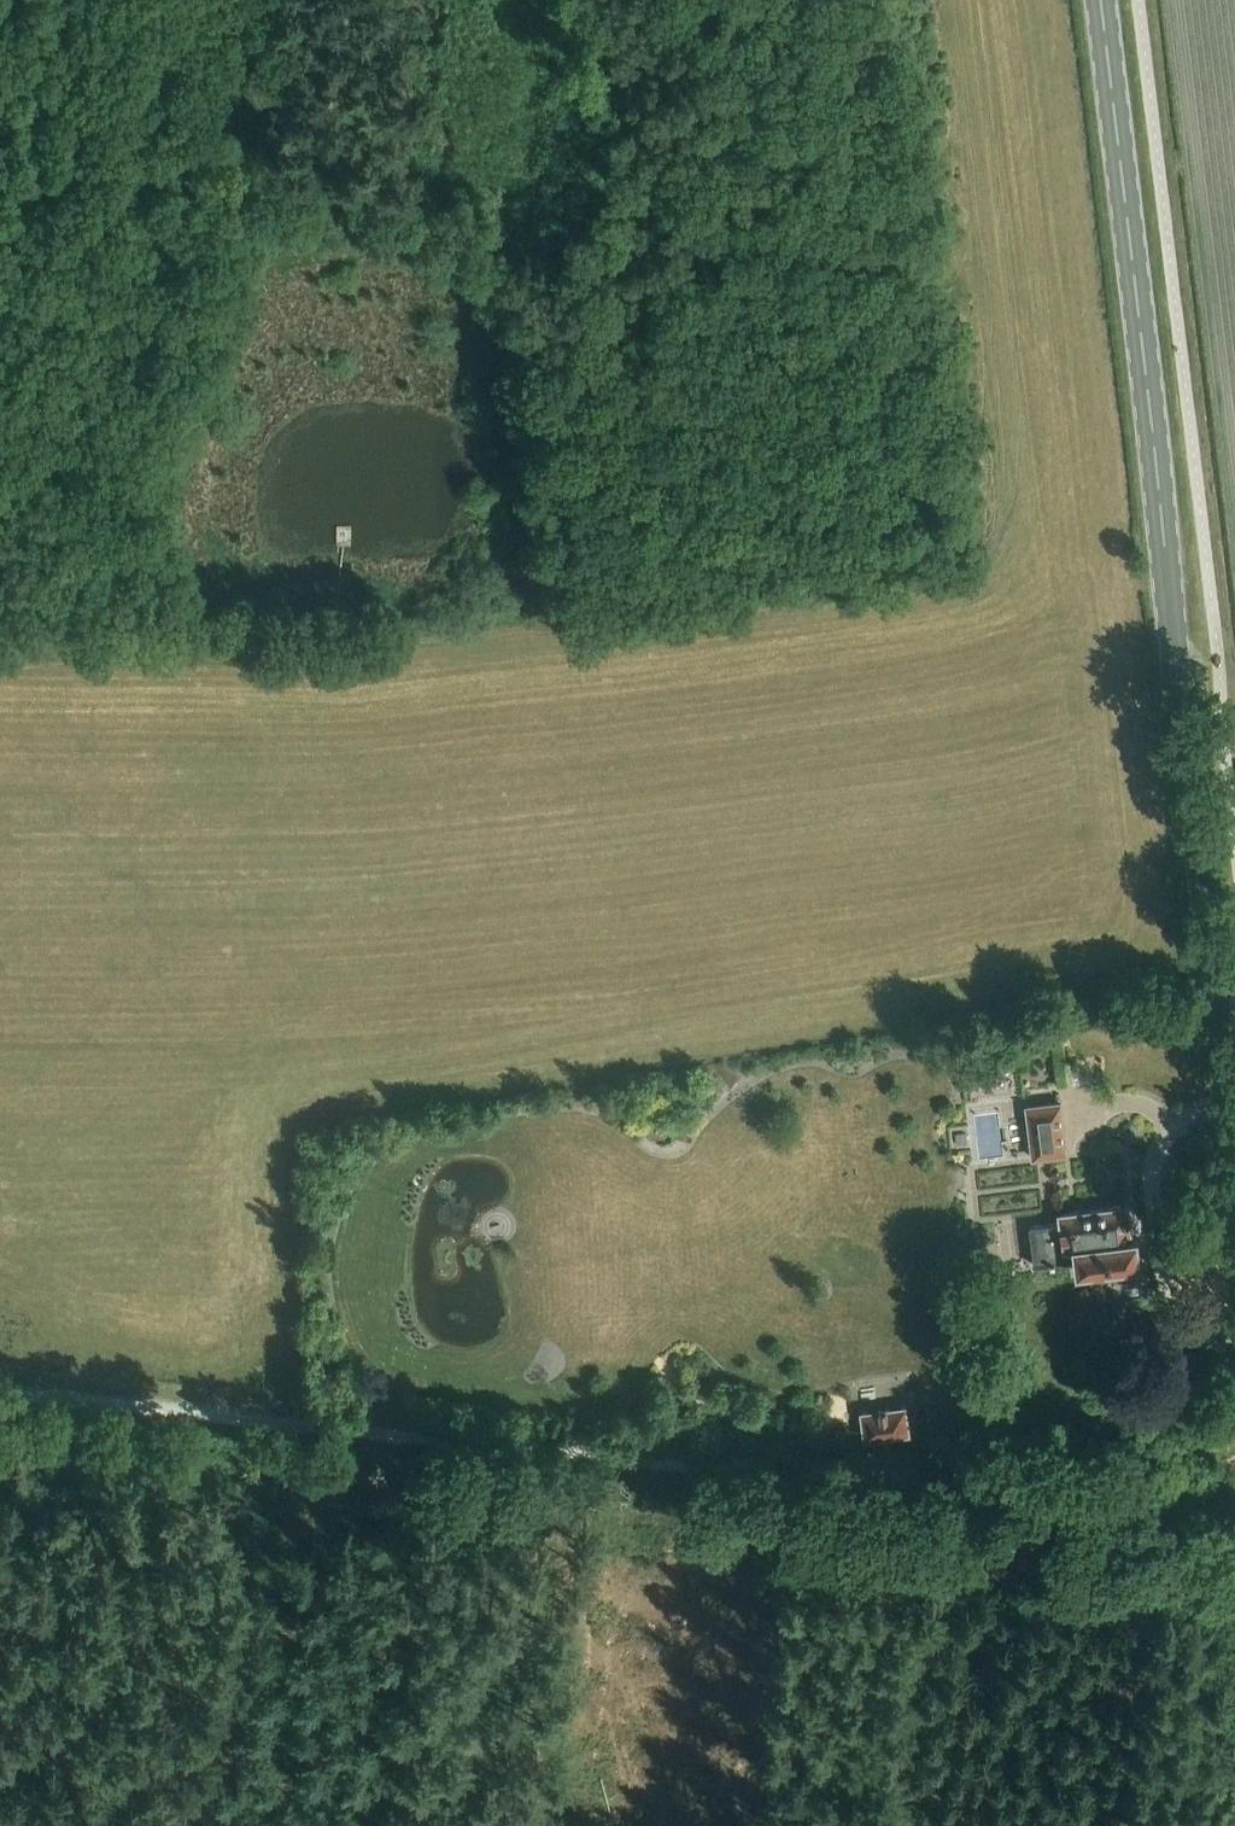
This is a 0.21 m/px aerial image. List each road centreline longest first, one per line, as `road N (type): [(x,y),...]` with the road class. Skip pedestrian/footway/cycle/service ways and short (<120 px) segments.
road 1 (track): [(0,1398),(1234,1529)]
road 2 (secondary): [(1218,1006),(1099,0)]
road 3 (secondary): [(1234,1139),(1218,1006)]

